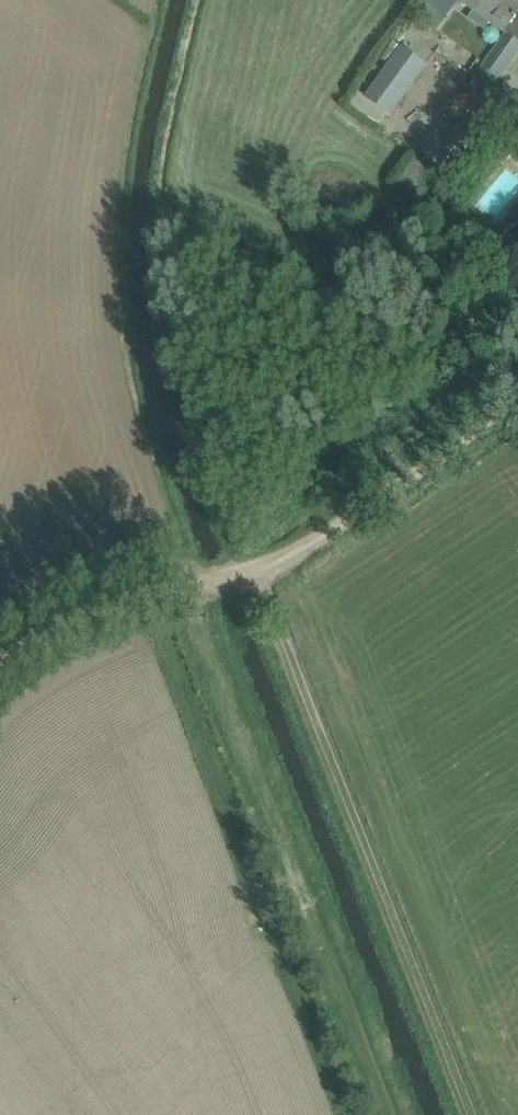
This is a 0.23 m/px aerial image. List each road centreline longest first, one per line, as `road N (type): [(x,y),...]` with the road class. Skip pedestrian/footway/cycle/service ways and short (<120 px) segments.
road 1 (track): [(0,666),(70,622),(277,570),(466,442),(517,393)]

